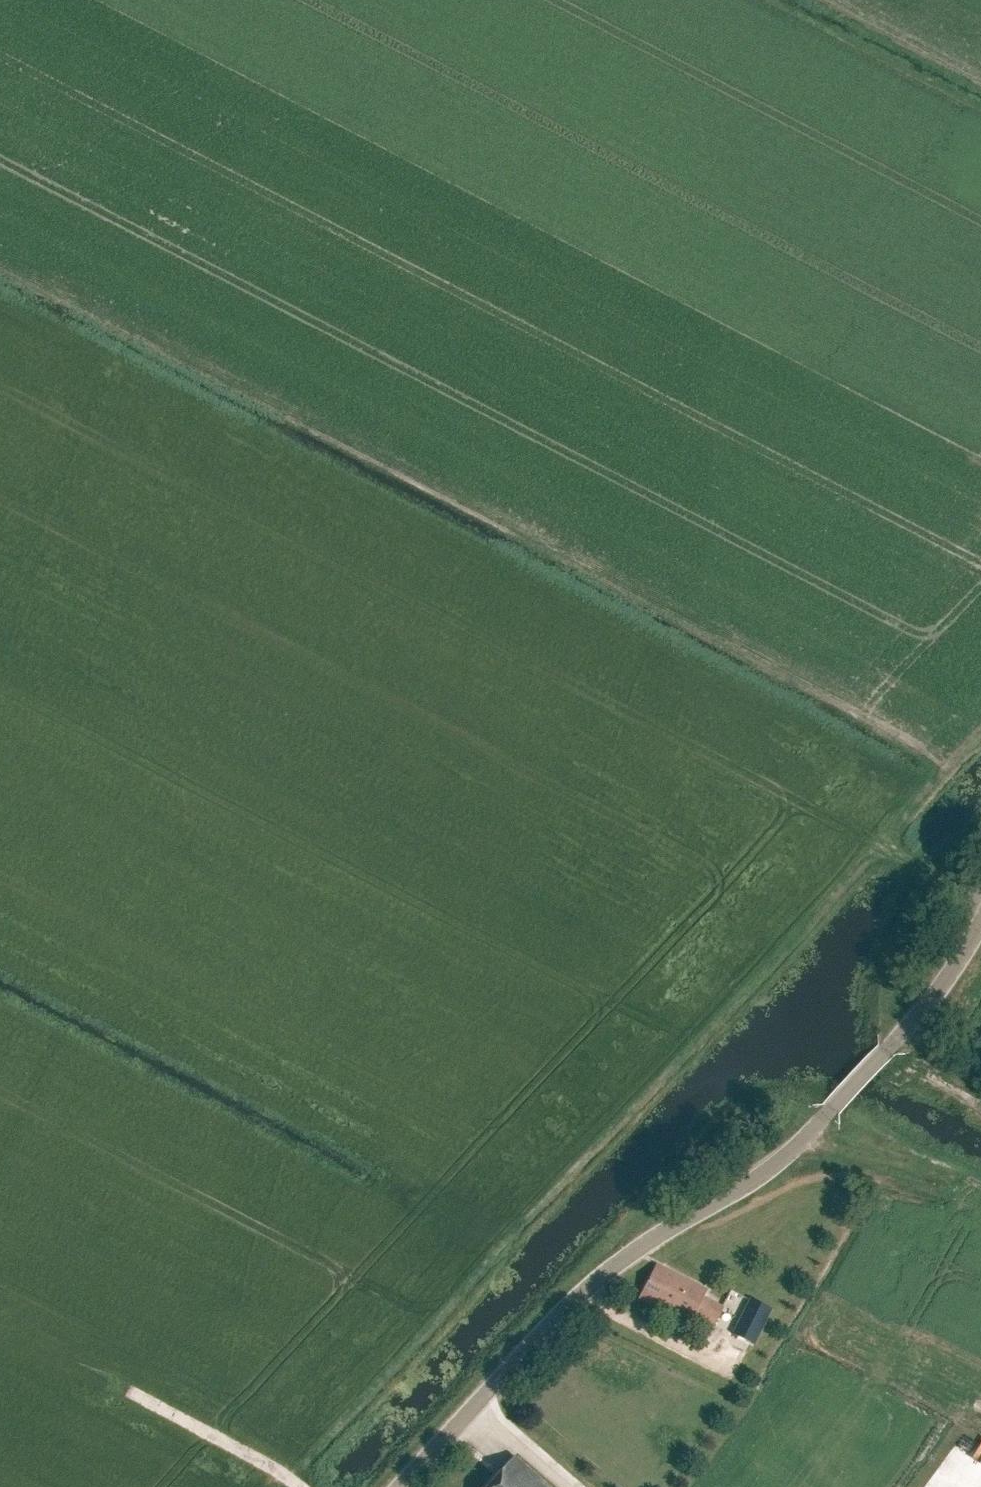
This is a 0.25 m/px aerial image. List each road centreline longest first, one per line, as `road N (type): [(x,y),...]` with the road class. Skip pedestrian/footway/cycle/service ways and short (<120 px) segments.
road 1 (unclassified): [(395,1486),(573,1303),(764,1170),(825,1116),(903,1034),(980,926)]
road 2 (track): [(294,1486),(131,1397)]

